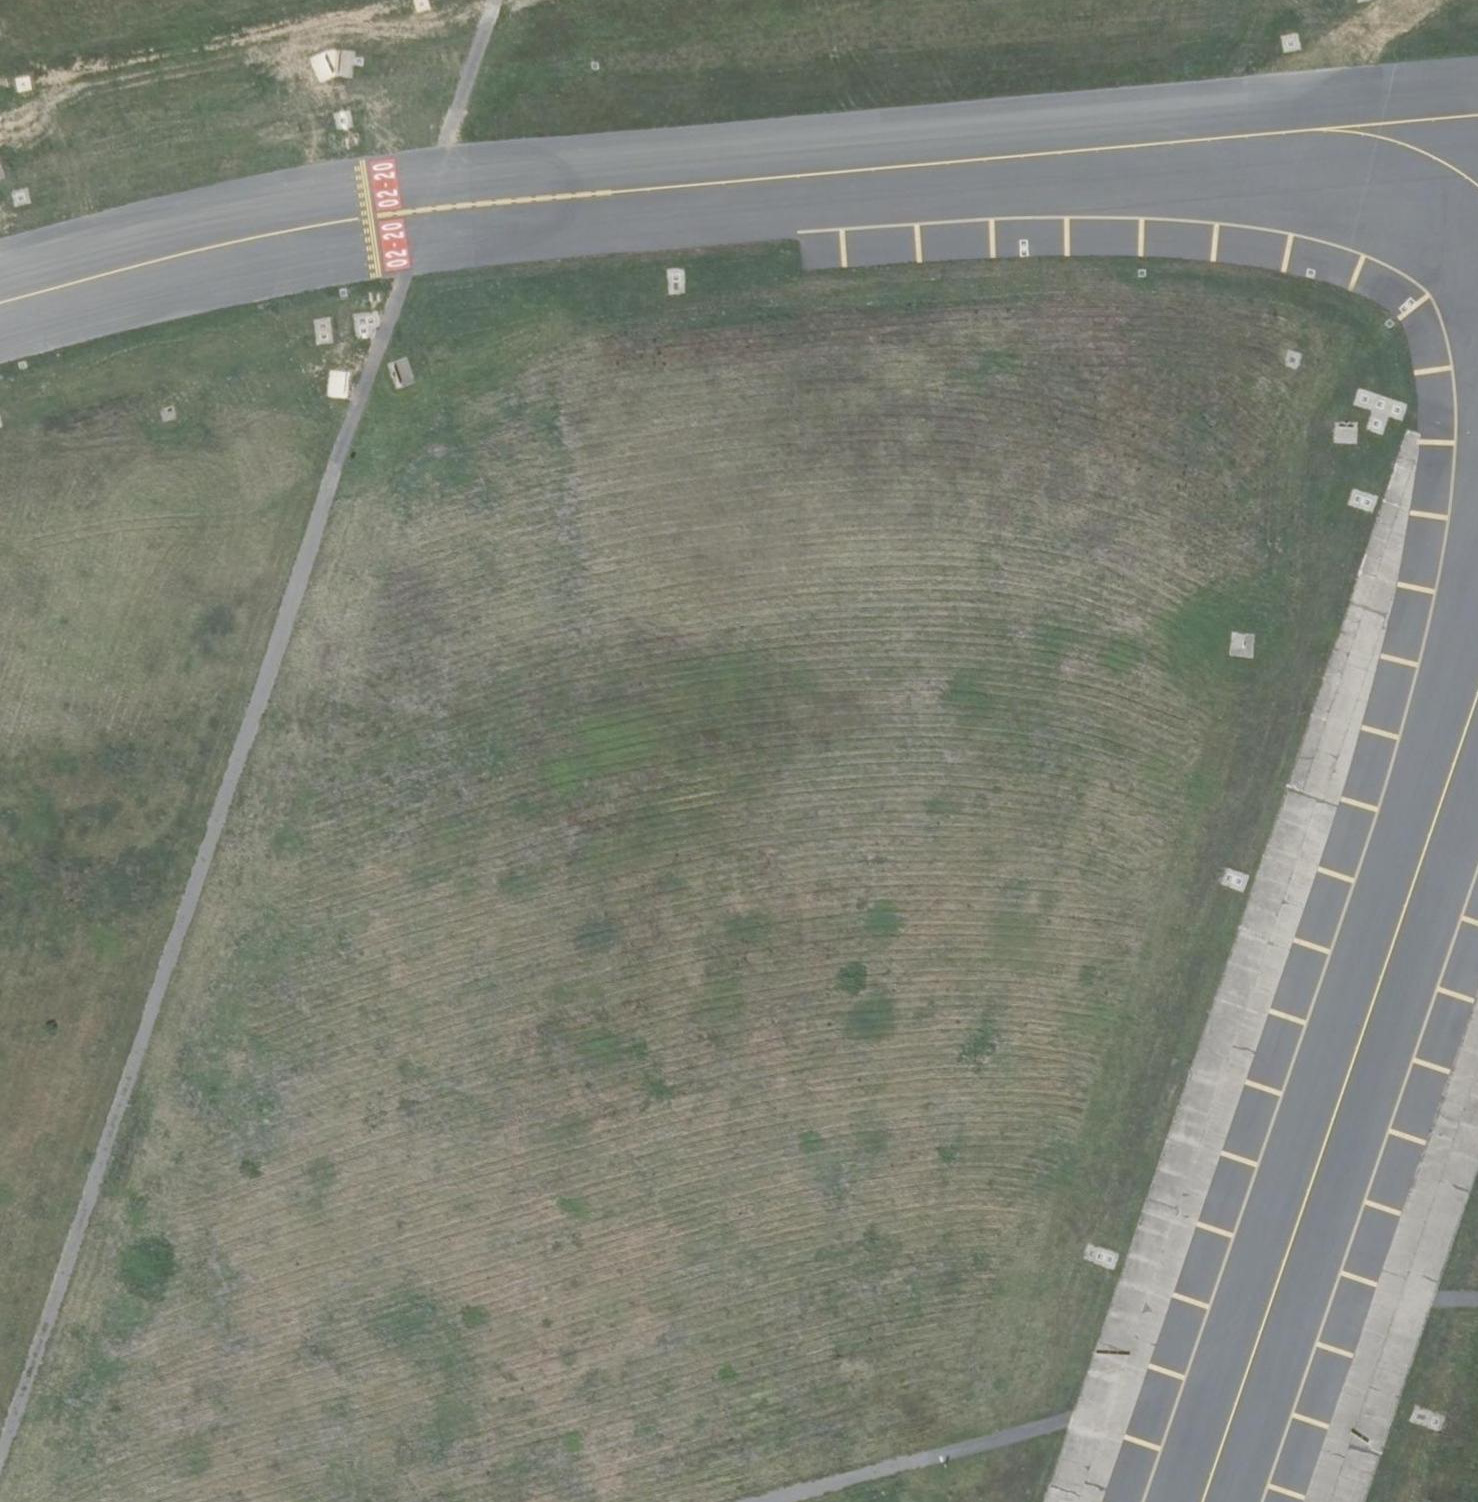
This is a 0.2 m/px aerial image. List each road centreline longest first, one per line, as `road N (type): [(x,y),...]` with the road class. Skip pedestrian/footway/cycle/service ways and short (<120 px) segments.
road 1 (track): [(0,1448),(403,277)]
road 2 (track): [(1070,1420),(766,1501)]
road 3 (track): [(1477,1300),(1435,1298),(1290,1250)]

